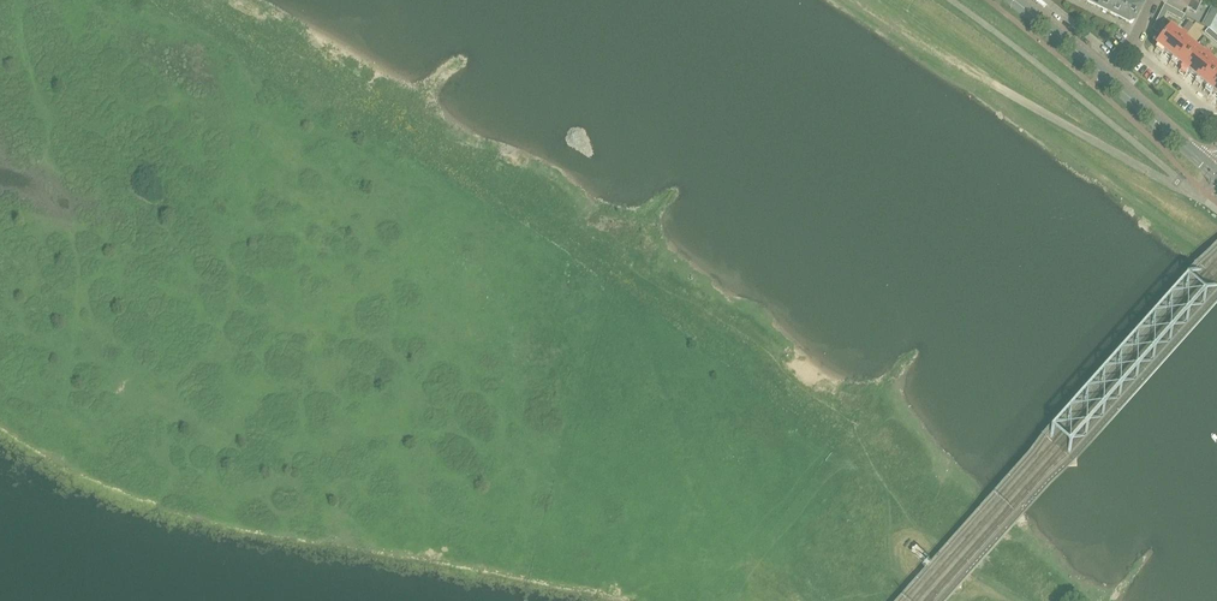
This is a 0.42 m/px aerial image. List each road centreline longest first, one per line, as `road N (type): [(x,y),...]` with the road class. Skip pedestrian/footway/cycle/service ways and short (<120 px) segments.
road 1 (track): [(185,0),(388,139),(411,176),(440,320),(522,458),(553,487),(582,491),(683,434),(744,426),(773,431),(883,482),(895,568),(921,600)]
road 2 (tertiary): [(1211,168),(1103,74)]

